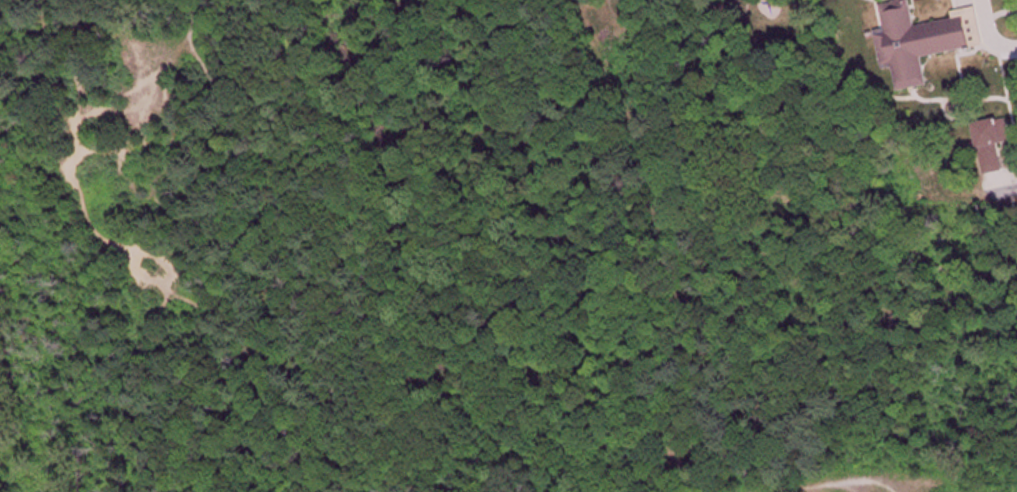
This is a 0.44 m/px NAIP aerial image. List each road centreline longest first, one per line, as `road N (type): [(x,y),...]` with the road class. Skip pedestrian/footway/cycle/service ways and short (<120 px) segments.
road 1 (track): [(982,491),(904,481),(785,491)]

